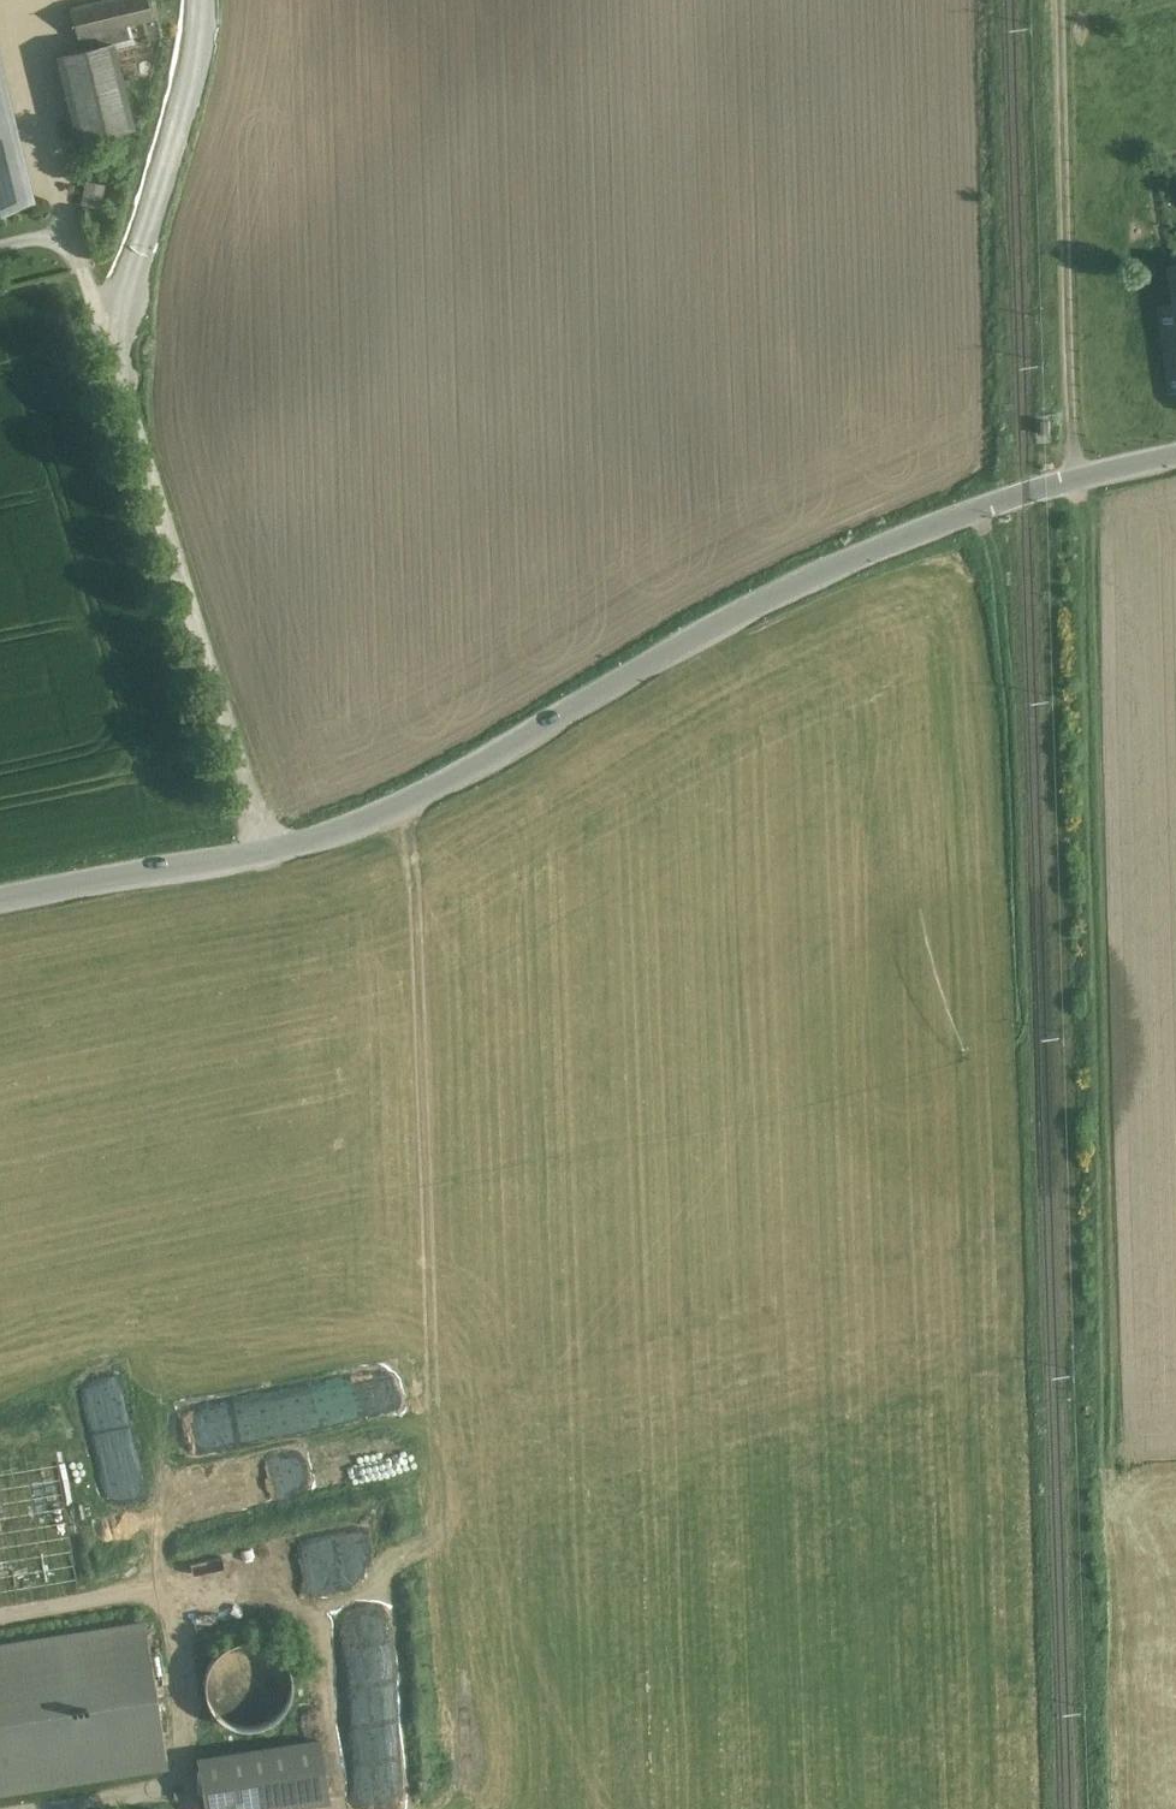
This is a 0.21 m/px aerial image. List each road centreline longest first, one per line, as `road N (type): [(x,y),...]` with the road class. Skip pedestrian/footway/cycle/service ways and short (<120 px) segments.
road 1 (tertiary): [(0,901),(338,832),(446,781),(802,579),(1027,493),(1175,454)]
road 2 (track): [(1064,0),(1075,480)]

